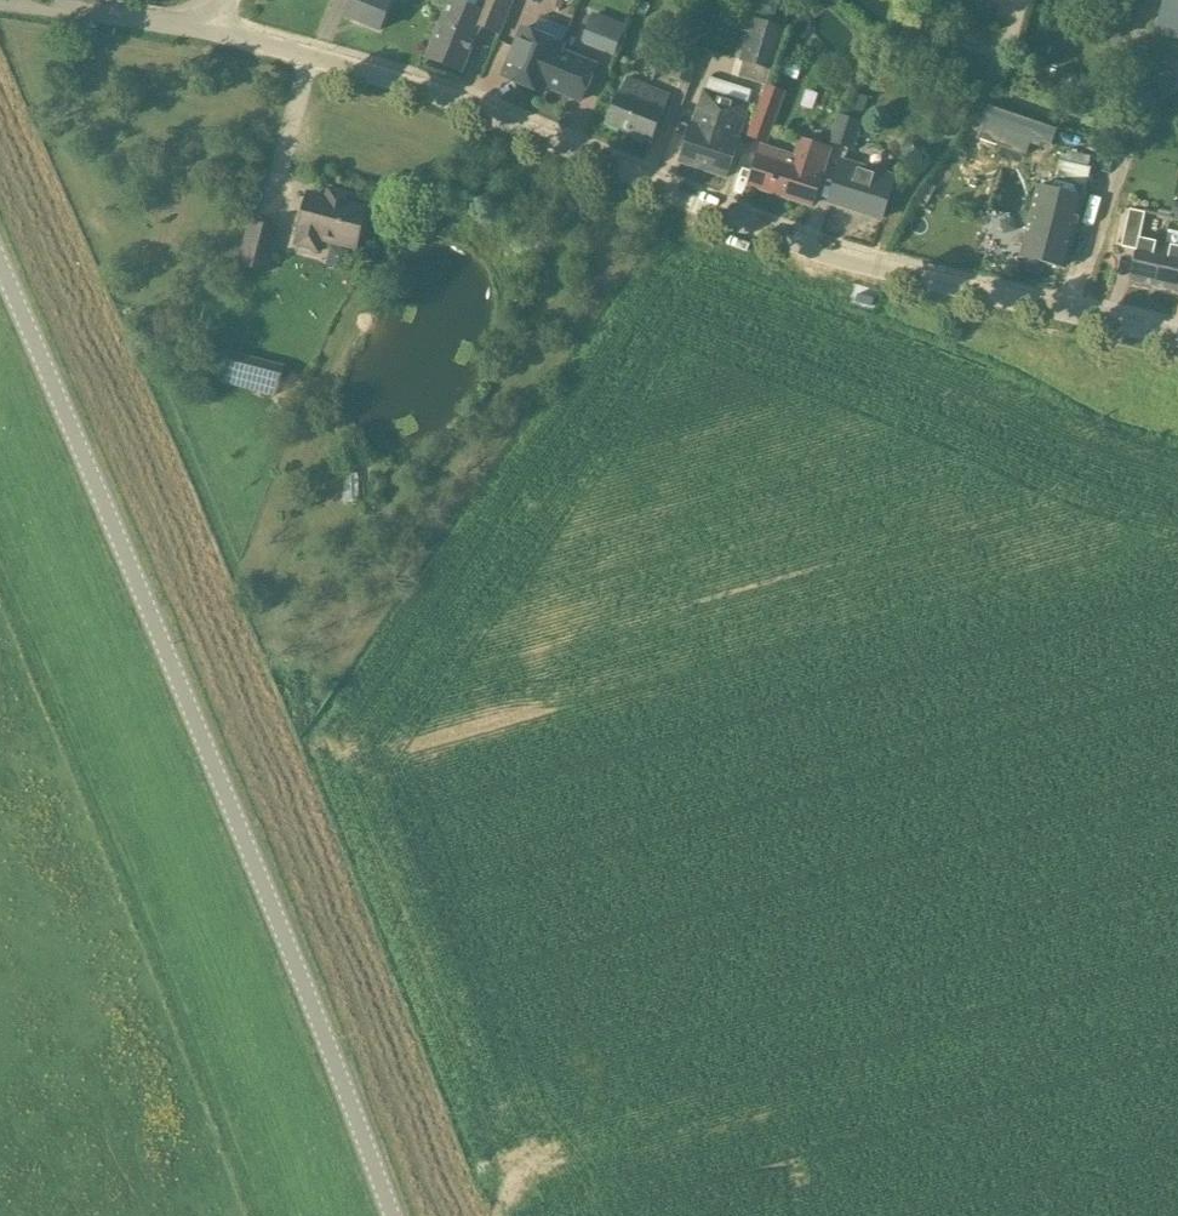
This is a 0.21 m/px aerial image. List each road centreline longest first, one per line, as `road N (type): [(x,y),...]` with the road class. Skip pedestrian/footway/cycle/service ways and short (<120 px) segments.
road 1 (unclassified): [(397,1215),(310,989),(0,270)]
road 2 (residential): [(1177,336),(872,266),(448,98),(220,29)]
road 3 (unclassified): [(220,29),(1,0)]
road 4 (track): [(910,0),(973,44),(1003,41),(1014,27)]

